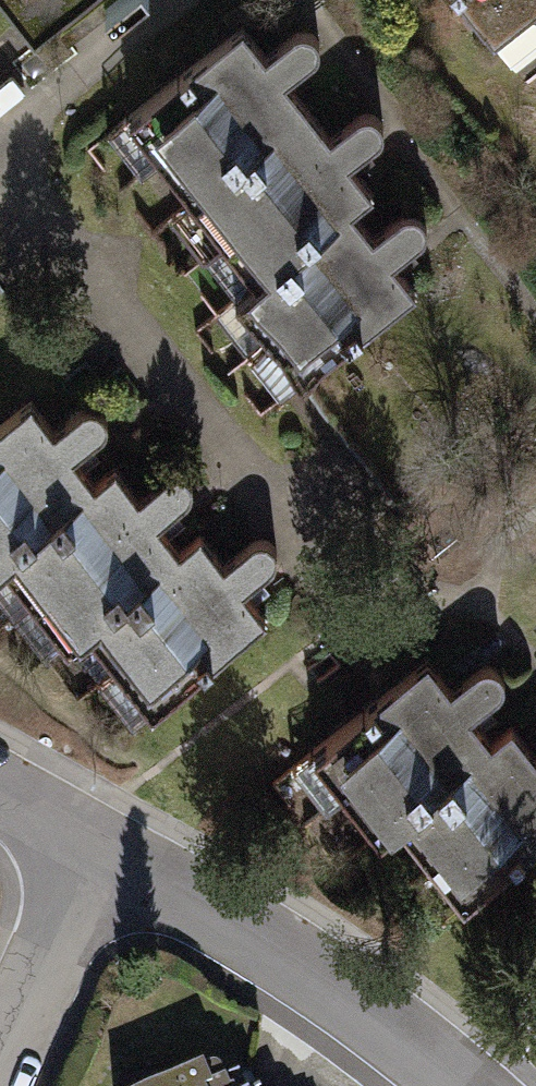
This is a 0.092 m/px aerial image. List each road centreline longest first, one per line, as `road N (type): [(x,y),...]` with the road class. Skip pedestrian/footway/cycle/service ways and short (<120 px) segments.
road 1 (residential): [(95,845),(299,965),(466,1085)]
road 2 (residential): [(0,199),(266,516)]
road 3 (residential): [(0,1054),(95,845)]
road 4 (residential): [(162,0),(0,129)]

